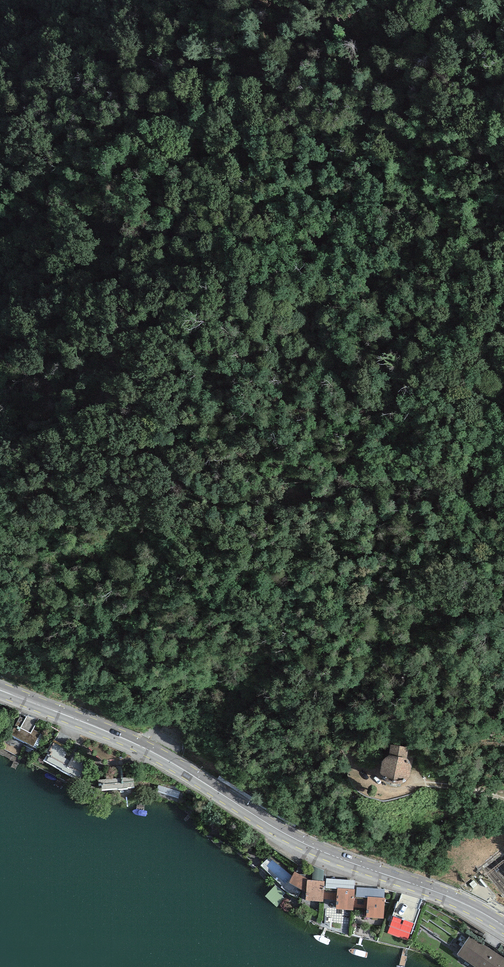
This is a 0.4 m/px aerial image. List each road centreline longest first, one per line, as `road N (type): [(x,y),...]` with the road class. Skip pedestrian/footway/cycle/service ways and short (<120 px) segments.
road 1 (motorway): [(66,0),(109,152),(173,307),(232,418),(378,630),(503,767)]
road 2 (motorway): [(503,664),(386,507),(278,323),(192,133),(150,0)]
road 3 (primary): [(503,926),(303,843),(142,747),(0,690)]

